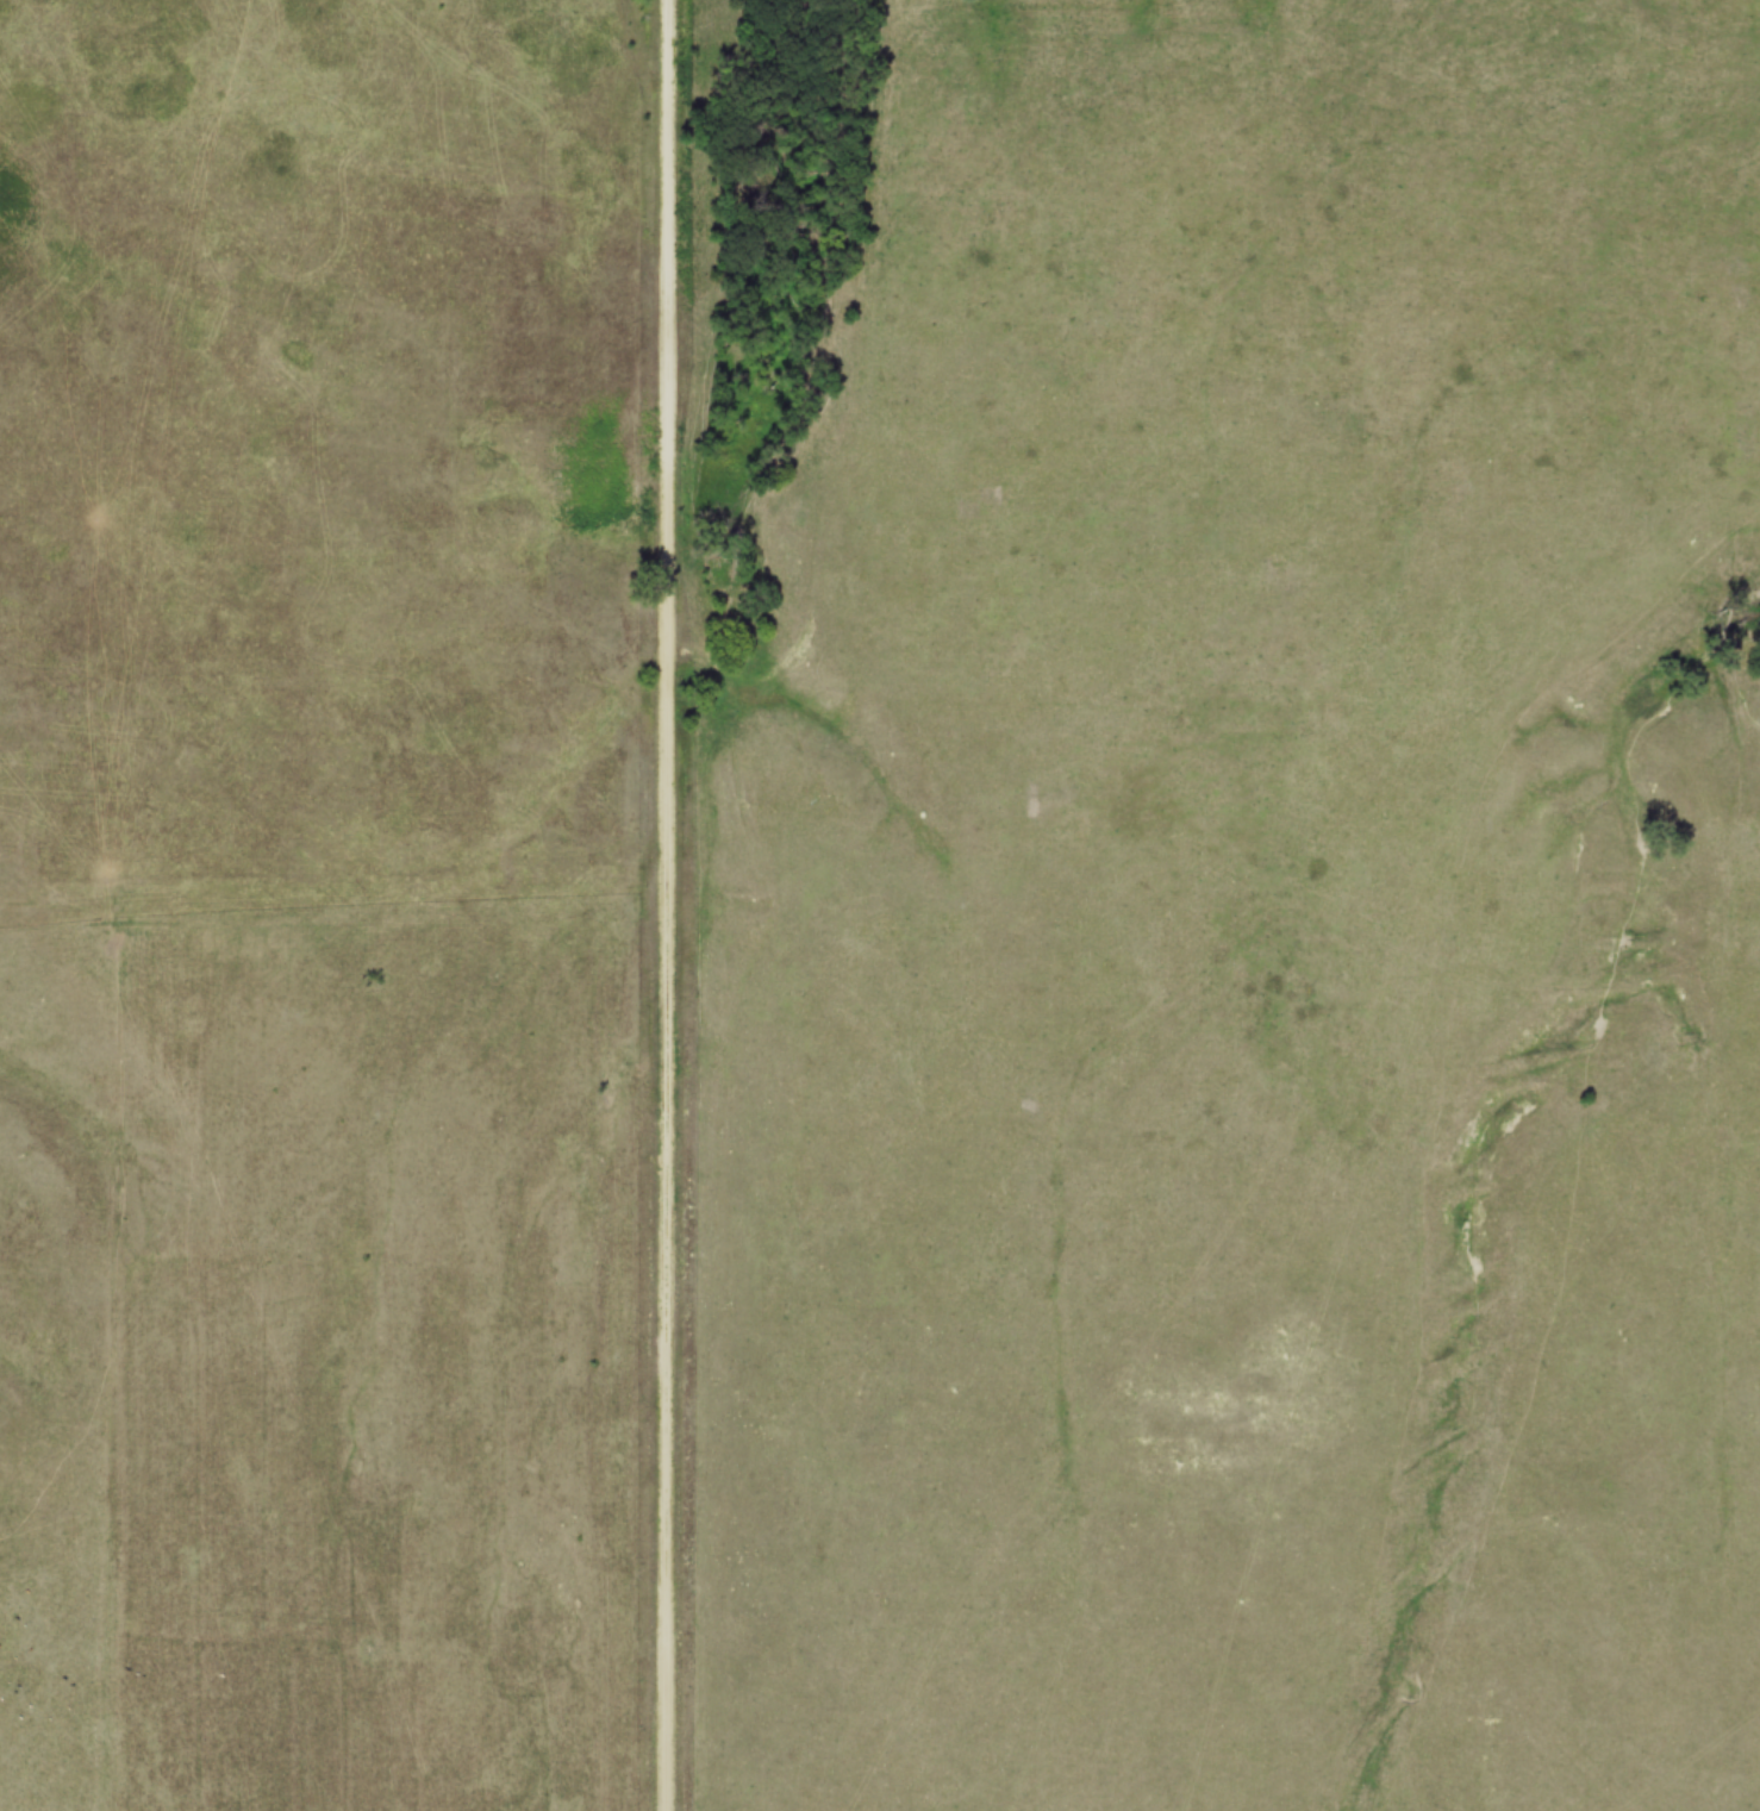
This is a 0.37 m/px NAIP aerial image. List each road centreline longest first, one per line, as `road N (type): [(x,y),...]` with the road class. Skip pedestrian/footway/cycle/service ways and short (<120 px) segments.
road 1 (tertiary): [(663,1810),(665,0)]

